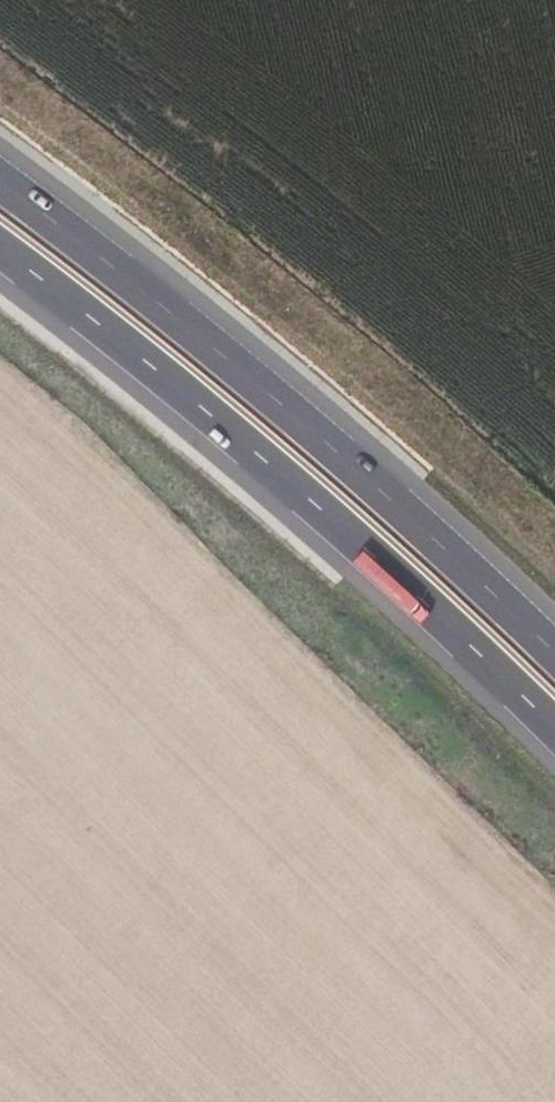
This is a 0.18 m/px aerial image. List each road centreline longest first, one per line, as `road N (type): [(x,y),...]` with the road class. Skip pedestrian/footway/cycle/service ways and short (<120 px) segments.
road 1 (motorway): [(554,653),(308,408),(0,179)]
road 2 (motorway): [(0,250),(230,423),(554,715)]

